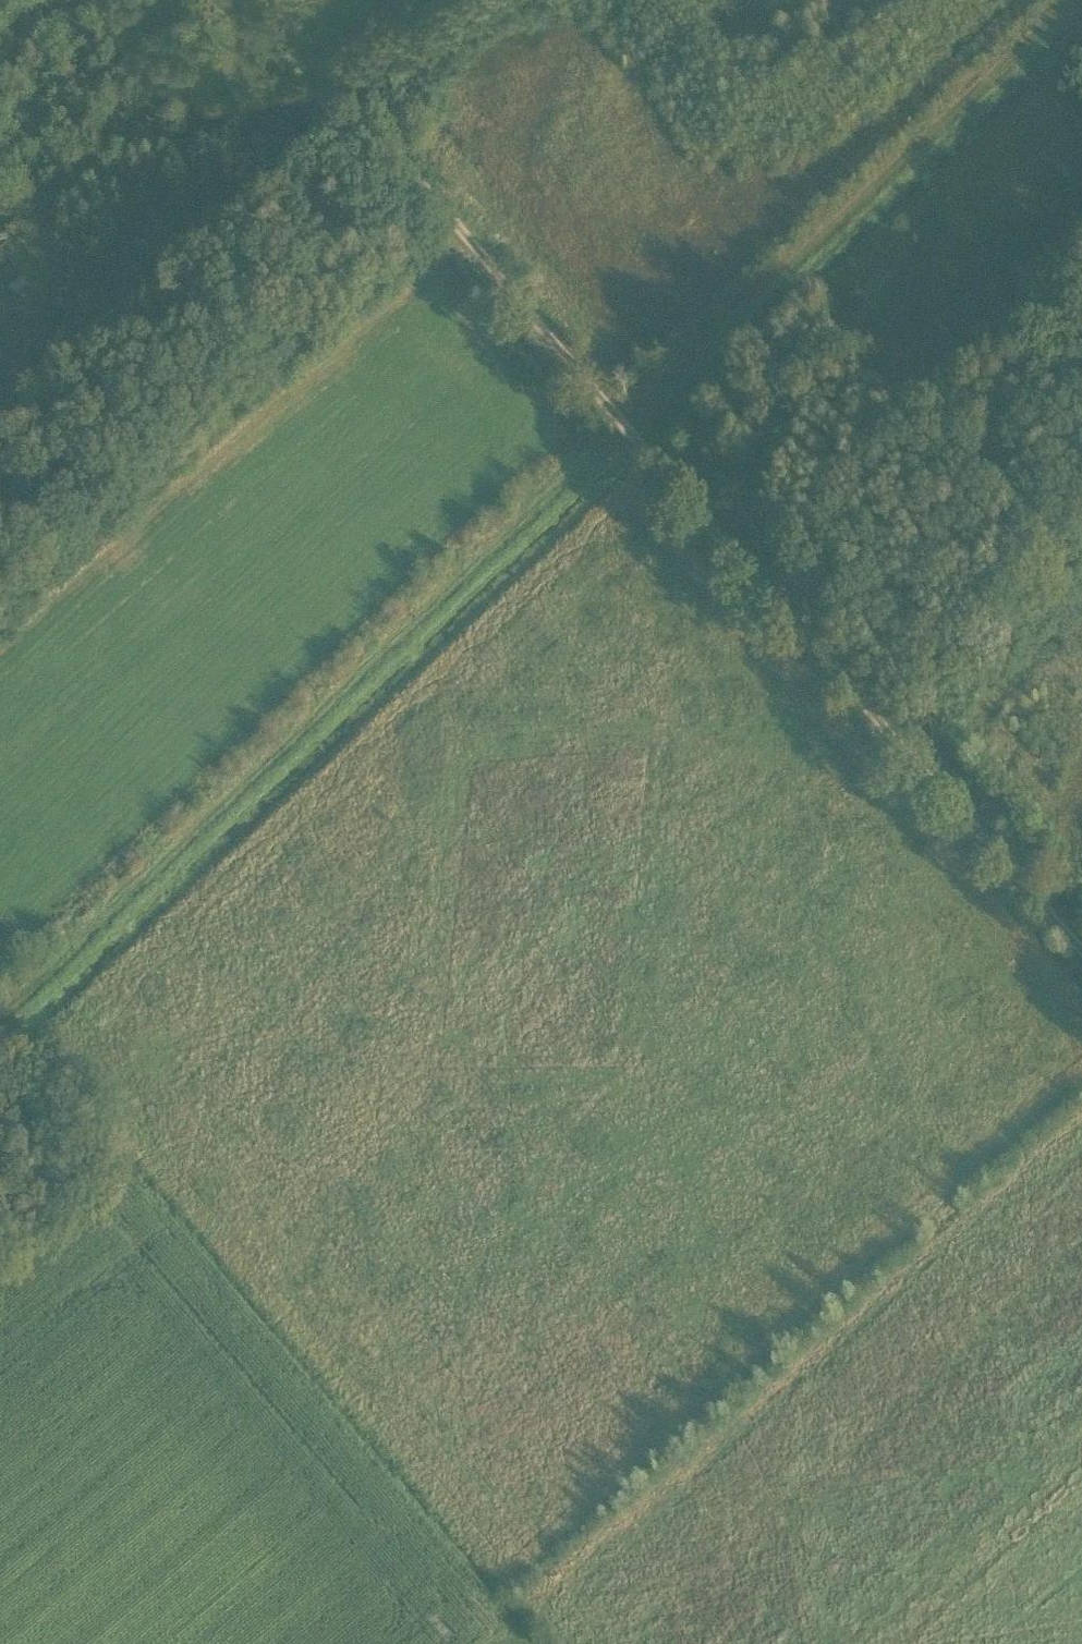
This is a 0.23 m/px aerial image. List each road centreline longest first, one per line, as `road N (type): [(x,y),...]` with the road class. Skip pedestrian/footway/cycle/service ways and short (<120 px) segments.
road 1 (track): [(255,0),(1081,949)]

